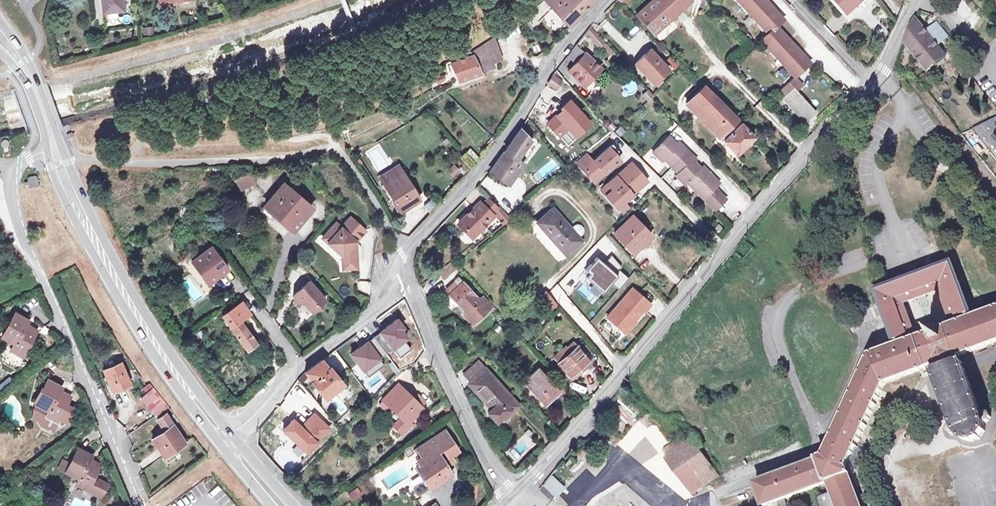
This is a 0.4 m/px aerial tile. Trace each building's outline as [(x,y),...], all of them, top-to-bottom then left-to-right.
[(103,14),(125,11),(124,0),(102,0),(103,14)] [(567,26),(593,0),(539,0),(522,15),(530,29),(537,23),(532,16),(542,7),(546,11),(550,7),(567,26)] [(635,15),(653,34),(691,0),(652,0),(635,15)] [(774,8),(766,0),(737,0),(766,31),(772,25),(764,17),(774,8)] [(844,13),(859,0),(833,0),(844,13)] [(784,19),(774,8),(764,17),(772,25),(775,28),(777,26),(784,19)] [(927,73),(945,57),(937,47),(926,34),(915,21),(906,41),(905,44),(927,73)] [(775,28),(772,25),(766,31),(769,33),(775,28)] [(936,25),(929,31),(940,44),(947,38),(936,25)] [(791,60),(800,51),(777,26),(775,28),(769,33),(761,40),(793,74),(799,68),(791,60)] [(588,27),(584,32),(590,38),(595,34),(588,27)] [(940,44),(929,31),(926,34),(937,47),(940,44)] [(603,40),(598,34),(592,40),(597,46),(603,40)] [(474,54),(479,68),(494,62),(503,59),(495,35),(480,45),(472,49),(474,54)] [(574,63),(585,53),(576,43),(566,56),(574,63)] [(811,62),(800,51),(791,60),(799,68),(801,71),(811,62)] [(648,52),(635,64),(653,83),(666,71),(648,52)] [(585,53),(574,63),(568,70),(583,85),(600,68),(585,53)] [(479,68),(474,54),(451,62),(458,81),(481,73),(479,68)] [(496,67),(494,62),(479,68),(481,73),(496,67)] [(795,76),(801,71),(799,68),(793,74),(795,76)] [(553,73),(547,83),(554,88),(560,79),(553,73)] [(778,92),(783,98),(794,88),(796,90),(802,84),(795,76),(778,92)] [(686,102),(700,116),(706,111),(716,122),(711,127),(719,135),(736,118),(704,85),(686,102)] [(846,85),(842,89),(848,95),(852,91),(846,85)] [(796,90),(794,88),(783,98),(805,122),(816,111),(796,90)] [(570,133),(578,141),(595,126),(572,102),(561,112),(563,114),(549,127),(562,141),(570,133)] [(973,129),(995,158),(995,141),(992,137),(995,133),(995,118),(973,129)] [(723,139),(735,152),(753,135),(739,120),(736,122),(738,124),(723,139)] [(530,140),(528,137),(523,131),(519,127),(513,138),(490,170),(507,183),(523,163),(517,158),(527,143),(530,140)] [(523,131),(528,137),(533,133),(531,131),(528,127),(523,131)] [(667,137),(653,151),(662,161),(664,159),(671,166),(686,151),(680,145),(676,149),(673,147),(676,145),(667,137)] [(593,161),(583,169),(594,182),(620,159),(615,153),(618,151),(612,144),(593,161)] [(693,157),(686,151),(671,166),(679,173),(676,175),(685,184),(688,182),(701,169),(693,161),(690,164),(688,162),(693,157)] [(475,162),(471,158),(468,154),(466,152),(462,155),(471,167),(475,162)] [(577,162),(583,169),(593,161),(587,154),(577,162)] [(230,164),(235,180),(248,172),(250,171),(249,167),(248,164),(230,164)] [(627,166),(601,189),(617,207),(626,199),(625,198),(647,179),(637,168),(632,172),(627,166)] [(380,178),(400,210),(418,199),(398,167),(380,178)] [(703,167),(701,169),(688,182),(705,199),(715,188),(720,184),(714,178),(712,180),(707,176),(709,174),(703,167)] [(248,172),(235,180),(241,189),(254,181),(248,172)] [(26,178),(27,182),(24,182),(24,186),(27,185),(28,188),(38,187),(36,176),(26,178)] [(312,209),(284,184),(266,205),(293,230),(312,209)] [(721,194),(715,188),(705,199),(710,205),(721,194)] [(726,199),(721,194),(710,205),(716,210),(726,199)] [(487,198),(481,205),(491,213),(497,206),(487,198)] [(492,215),(491,213),(481,205),(478,202),(459,223),(473,236),(492,215)] [(554,209),(538,222),(566,254),(582,240),(579,237),(571,228),(554,209)] [(632,215),(615,231),(634,252),(651,236),(632,215)] [(336,224),(323,238),(343,256),(343,263),(357,262),(356,249),(354,247),(353,244),(365,231),(351,218),(341,229),(336,224)] [(575,225),(571,228),(579,237),(582,234),(584,231),(583,228),(581,225),(578,224),(575,225)] [(752,249),(742,241),(735,250),(744,258),(752,249)] [(212,247),(193,260),(209,283),(228,270),(212,247)] [(598,257),(586,270),(590,273),(587,277),(604,292),(612,282),(620,289),(629,277),(620,269),(623,266),(612,255),(605,263),(598,257)] [(439,274),(442,276),(443,275),(445,277),(458,266),(454,262),(439,274)] [(888,317),(899,345),(896,346),(897,349),(870,359),(826,458),(757,484),(765,505),(767,505),(780,501),(786,499),(829,482),(832,492),(818,498),(821,505),(862,505),(848,469),(884,384),(934,365),(937,372),(960,363),(957,357),(995,343),(995,308),(974,316),(973,314),(971,315),(951,262),(919,275),(912,278),(879,292),(883,305),(872,310),(871,307),(849,316),(855,331),(888,317)] [(909,271),(912,278),(919,275),(916,268),(909,271)] [(460,284),(450,293),(466,311),(463,313),(471,321),(492,303),(484,294),(480,298),(460,275),(456,279),(460,284)] [(460,284),(456,279),(445,288),(450,293),(460,284)] [(356,282),(357,294),(370,293),(369,281),(356,282)] [(318,304),(322,305),(327,300),(311,282),(297,294),(296,302),(303,303),(304,302),(313,312),(318,308),(318,304)] [(634,288),(608,317),(625,332),(645,309),(646,311),(649,307),(652,304),(634,288)] [(545,291),(537,300),(550,313),(558,304),(545,291)] [(256,341),(245,326),(240,319),(250,312),(243,301),(223,315),(246,348),(256,341)] [(19,348),(30,354),(44,329),(33,323),(36,318),(23,310),(9,335),(22,343),(19,348)] [(240,319),(245,326),(255,319),(250,312),(240,319)] [(398,320),(381,332),(393,349),(400,358),(412,350),(405,341),(408,338),(402,330),(404,329),(398,320)] [(387,354),(393,349),(381,332),(375,337),(387,354)] [(375,337),(368,342),(380,359),(387,354),(375,337)] [(385,366),(380,359),(368,342),(365,344),(351,354),(369,377),(385,366)] [(576,346),(574,343),(565,350),(569,354),(559,363),(563,368),(557,374),(565,382),(571,377),(572,378),(591,361),(578,345),(576,346)] [(306,371),(300,380),(303,383),(311,377),(324,394),(340,382),(323,359),(306,371)] [(519,406),(479,361),(465,374),(471,382),(469,383),(492,409),(489,412),(497,422),(504,416),(505,418),(519,406)] [(124,362),(108,369),(117,391),(133,384),(124,362)] [(962,362),(960,363),(937,372),(935,372),(953,424),(950,425),(948,428),(949,432),(954,435),(958,434),(964,440),(972,442),(979,439),(984,431),(984,425),(989,421),(991,416),(989,412),(985,411),(981,413),(962,362)] [(537,393),(535,394),(544,405),(561,390),(539,367),(525,379),(537,393)] [(72,405),(76,396),(65,390),(67,386),(55,378),(41,402),(42,402),(55,409),(52,415),(62,421),(64,418),(71,422),(79,409),(72,405)] [(398,383),(382,400),(389,405),(390,404),(403,417),(394,426),(402,434),(411,424),(409,421),(422,407),(420,404),(414,398),(398,383)] [(170,407),(154,387),(142,397),(157,417),(170,407)] [(416,396),(414,398),(420,404),(423,402),(416,396)] [(389,405),(382,400),(379,403),(385,409),(389,405)] [(55,409),(42,402),(40,408),(39,415),(46,419),(47,423),(46,425),(57,431),(62,421),(52,415),(55,409)] [(142,423),(150,416),(146,412),(138,418),(142,423)] [(187,442),(168,413),(158,420),(164,429),(157,433),(159,436),(153,439),(164,458),(187,442)] [(294,418),(284,429),(307,451),(330,428),(316,413),(303,427),(294,418)] [(693,431),(665,450),(697,496),(725,477),(693,431)] [(421,457),(418,459),(418,462),(419,464),(418,465),(428,480),(432,486),(432,487),(452,474),(446,465),(451,461),(453,460),(450,456),(458,450),(447,436),(447,434),(446,432),(442,432),(441,433),(440,435),(439,435),(417,450),(421,457)] [(95,457),(97,453),(84,445),(78,457),(72,453),(65,465),(72,469),(71,469),(84,477),(81,482),(92,488),(102,493),(108,483),(103,480),(98,478),(106,463),(95,457)] [(572,458),(566,466),(570,469),(576,462),(572,458)] [(549,477),(539,489),(553,502),(563,489),(549,477)] [(104,478),(103,480),(108,483),(102,493),(106,496),(113,483),(104,478)] [(424,483),(428,489),(432,486),(428,480),(424,483)] [(460,498),(477,499),(478,483),(461,482),(460,498)] [(428,489),(424,483),(414,489),(419,495),(428,489)] [(357,489),(348,493),(351,501),(360,497),(357,489)]
